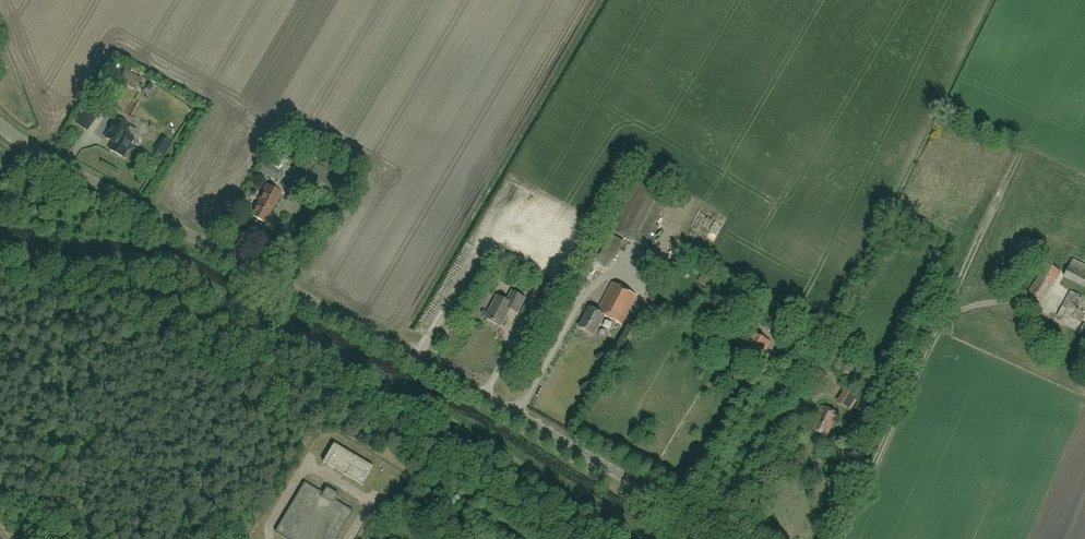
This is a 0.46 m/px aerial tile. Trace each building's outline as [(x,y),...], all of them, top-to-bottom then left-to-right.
[(142,85),(131,78),(121,92),(131,100),(142,85)] [(123,157),(133,138),(137,131),(115,119),(106,137),(114,142),(110,150),(123,157)] [(263,174),(274,180),(280,171),(268,165),(263,174)] [(293,191),(297,184),(302,186),(306,181),(301,178),(301,177),(292,172),(284,186),(293,191)] [(643,247),(667,200),(634,183),(610,230),(643,247)] [(273,207),(280,193),(265,185),(257,199),(259,200),(250,216),(263,222),(271,207),(273,207)] [(599,260),(612,268),(627,242),(614,235),(599,260)] [(703,287),(712,275),(704,270),(696,282),(703,287)] [(620,324),(635,296),(611,283),(596,311),(588,307),(578,327),(592,334),(603,315),(620,324)] [(536,285),(530,296),(540,302),(546,290),(536,285)] [(524,298),(511,291),(506,301),(496,296),(484,318),(499,326),(509,309),(516,313),(524,298)] [(718,297),(710,292),(701,310),(709,314),(718,297)] [(758,362),(769,341),(750,332),(740,351),(742,352),(742,354),(758,362)] [(850,410),(855,402),(859,395),(846,388),(842,395),(838,403),(850,410)] [(871,418),(875,410),(858,400),(853,408),(871,418)] [(794,413),(799,416),(804,407),(798,404),(794,413)] [(825,437),(837,414),(820,405),(816,412),(818,413),(810,429),(825,437)] [(332,443),(322,462),(362,485),(372,467),(332,443)] [(842,448),(837,455),(852,465),(856,457),(842,448)] [(352,512),(334,501),(337,495),(325,487),(321,493),(303,482),(274,531),(287,538),(335,538),(352,512)]
